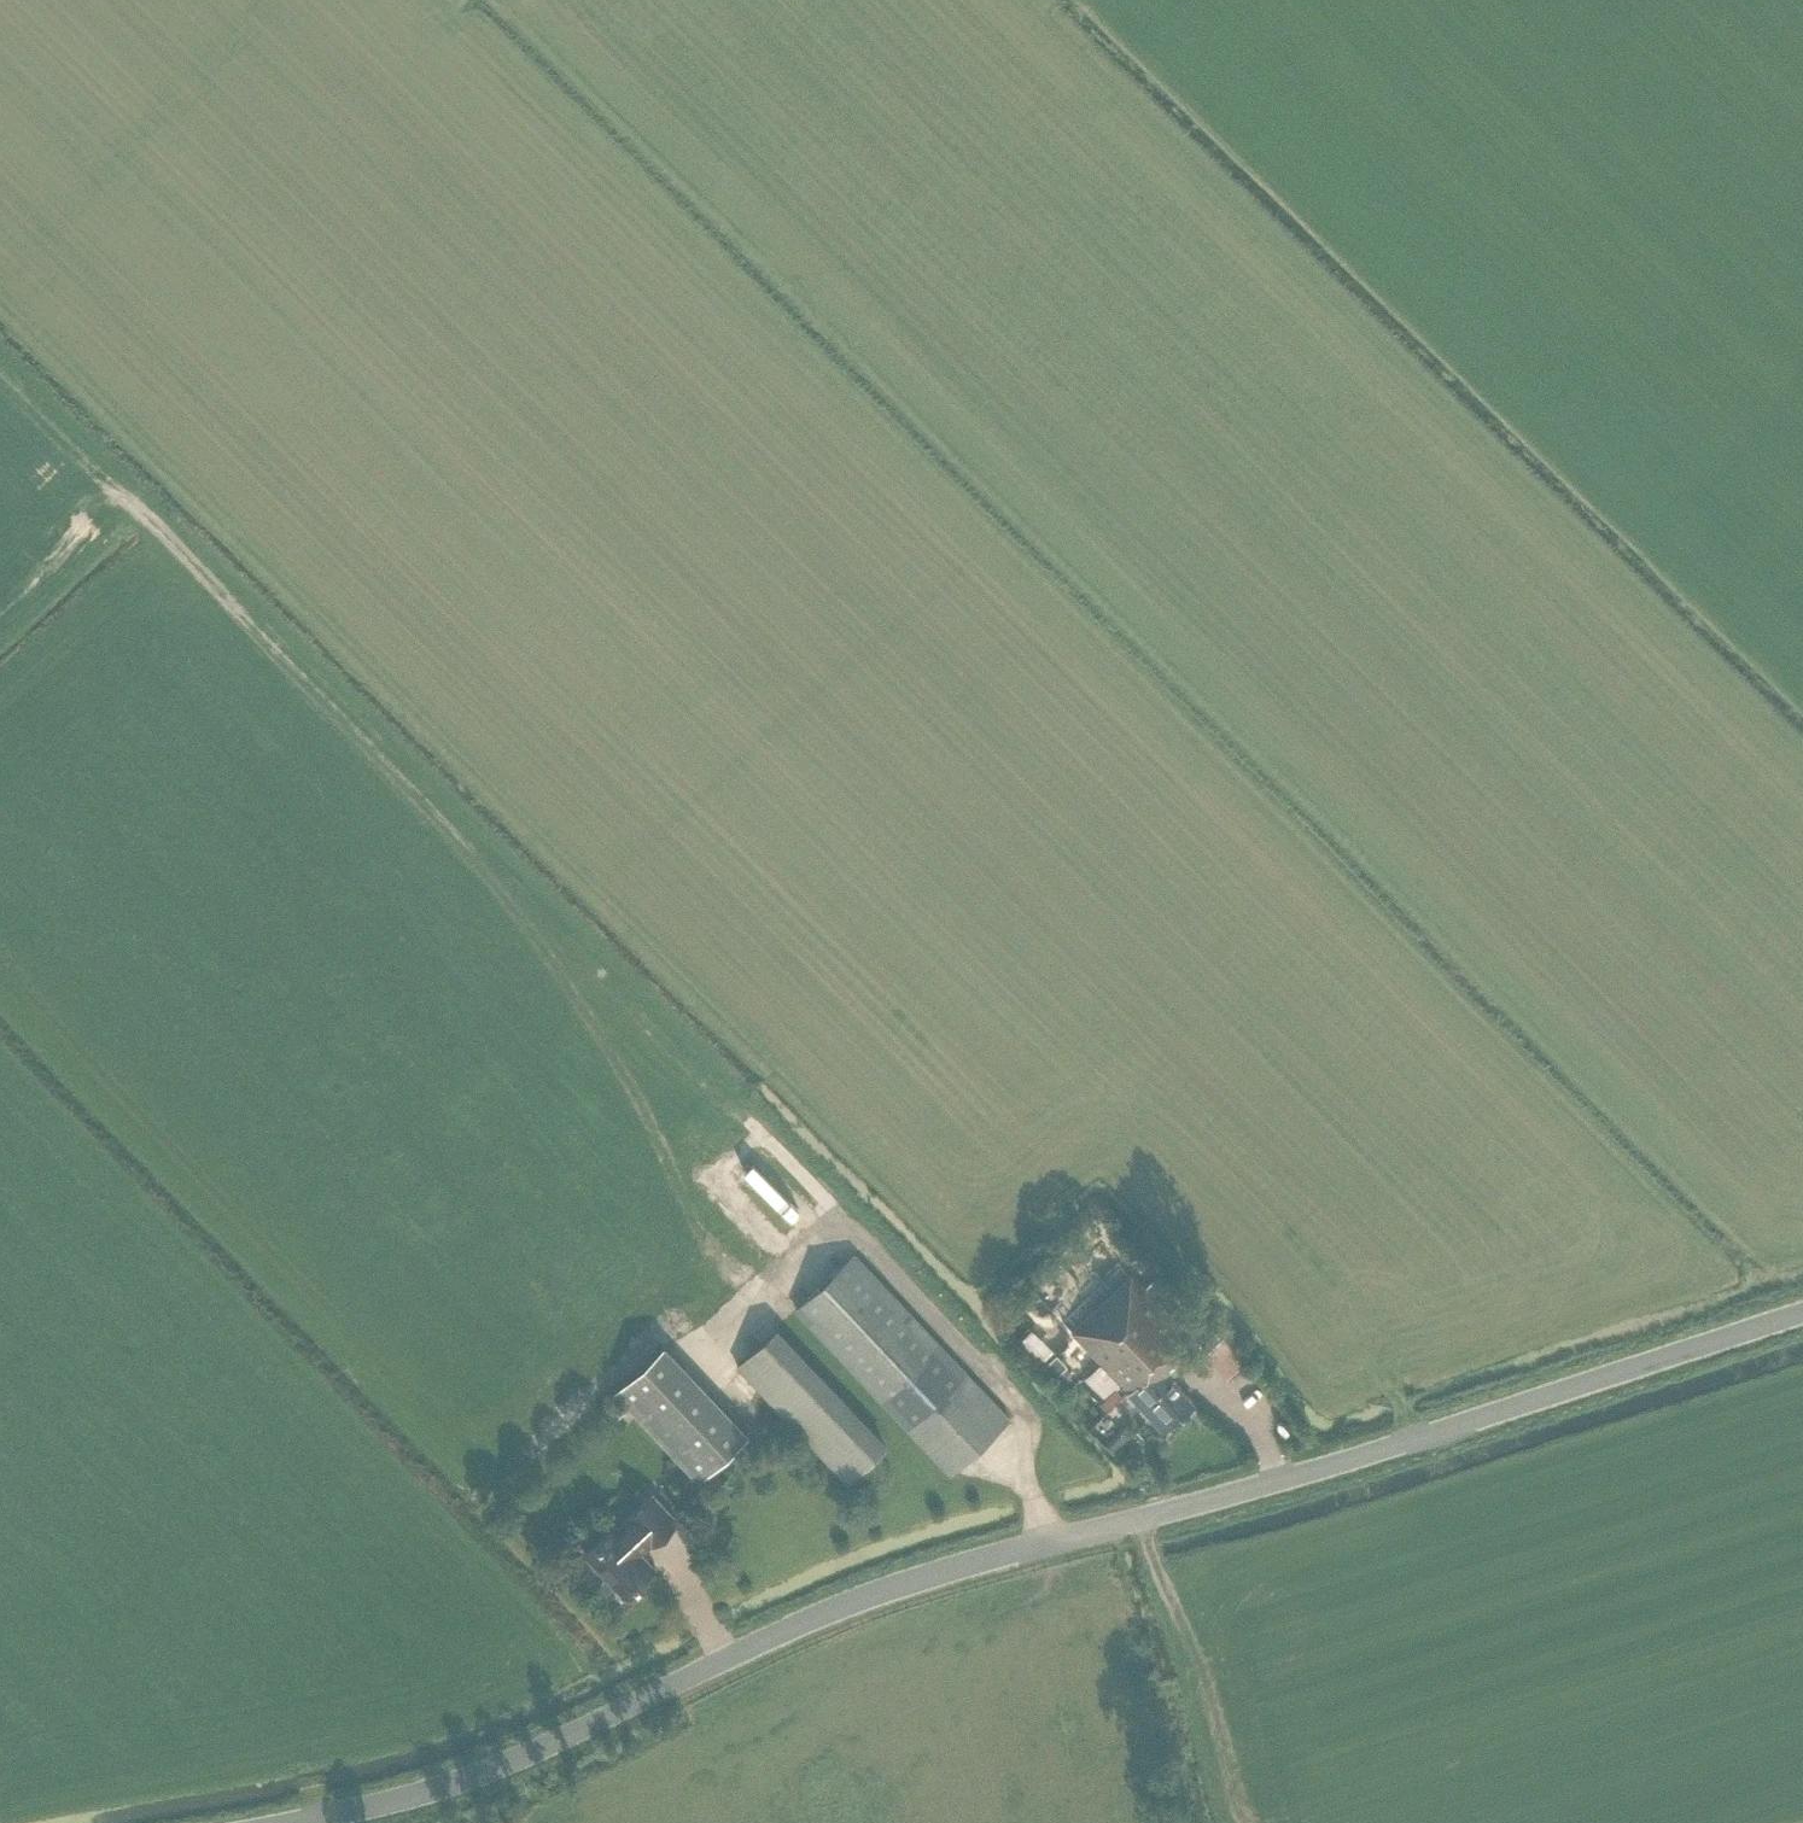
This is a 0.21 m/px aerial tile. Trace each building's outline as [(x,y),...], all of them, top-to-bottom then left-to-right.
[(794,1310),(949,1474),(1008,1418),(852,1255),(794,1310)] [(1130,1274),(1070,1331),(1128,1392),(1127,1393),(1163,1430),(1193,1402),(1169,1376),(1185,1361),(1183,1358),(1199,1343),(1130,1274)] [(1023,1334),(1046,1353),(1063,1332),(1040,1313),(1023,1334)] [(774,1330),(736,1366),(746,1376),(756,1387),(756,1388),(847,1483),(885,1447),(774,1330)] [(1227,1378),(1245,1361),(1223,1337),(1204,1354),(1227,1378)] [(612,1395),(698,1481),(747,1435),(661,1348),(612,1395)] [(1057,1354),(1045,1365),(1056,1377),(1068,1366),(1057,1354)] [(746,1376),(736,1386),(746,1397),(756,1388),(756,1387),(746,1376)] [(1088,1410),(1093,1415),(1097,1411),(1092,1406),(1088,1410)] [(1122,1430),(1107,1445),(1114,1452),(1129,1437),(1122,1430)] [(651,1495),(627,1518),(628,1518),(617,1529),(614,1525),(583,1554),(623,1596),(654,1568),(638,1551),(649,1541),(652,1545),(677,1521),(651,1495)]
